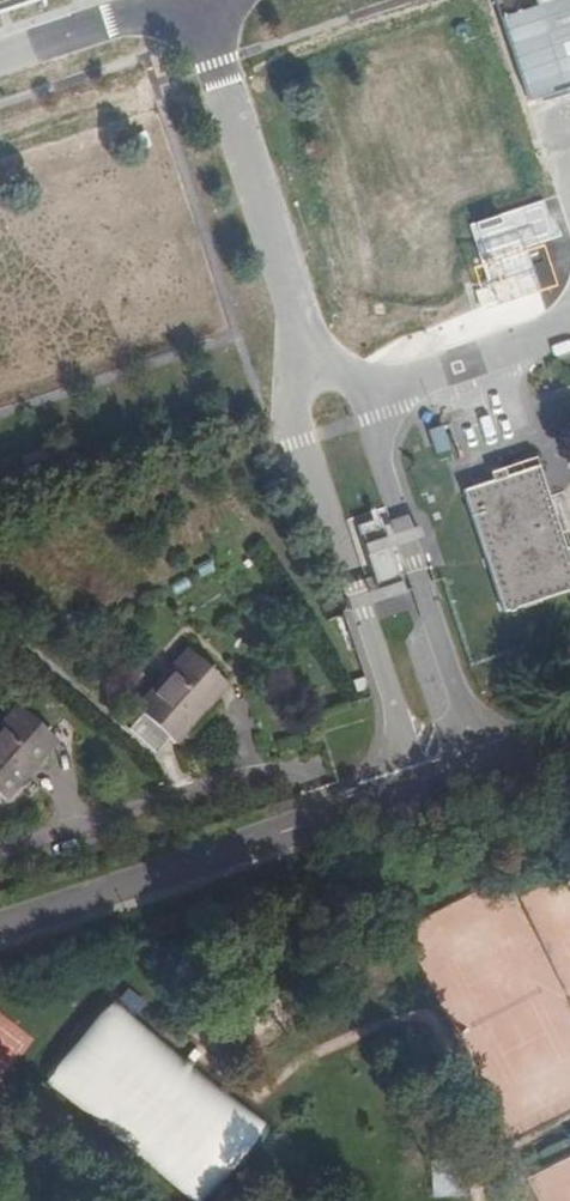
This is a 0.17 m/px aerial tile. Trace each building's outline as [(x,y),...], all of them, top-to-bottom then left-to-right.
[(443,426),(429,430),(435,454),(451,450),(443,426)] [(529,460),(483,476),(485,482),(458,492),(501,618),(562,597),(566,608),(569,606),(569,558),(563,538),(557,540),(529,460)] [(373,522),(350,529),(373,593),(395,586),(383,552),(379,540),(373,522)] [(411,529),(379,540),(383,552),(415,540),(411,529)] [(373,593),(341,605),(344,615),(399,596),(395,586),(373,593)] [(136,713),(176,749),(229,690),(189,654),(136,713)] [(0,724),(0,793),(8,800),(71,733),(29,693),(0,724)] [(43,1082),(200,1200),(205,1200),(266,1121),(106,999),(43,1082)] [(33,1039),(0,1013),(0,1080),(33,1039)]
